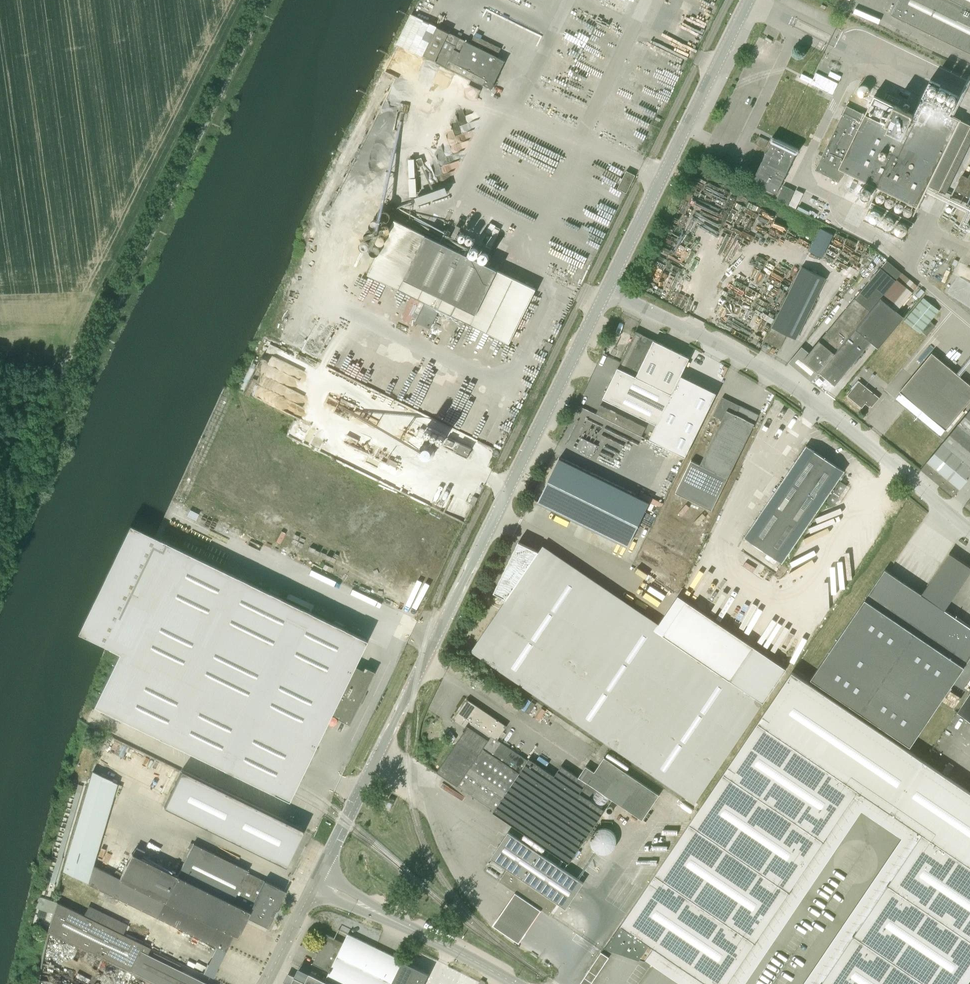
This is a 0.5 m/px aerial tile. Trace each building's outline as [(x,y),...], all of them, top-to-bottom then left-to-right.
[(891,14),(969,53),(969,0),(898,0),(891,14)] [(505,61),(497,57),(501,48),(474,35),(470,43),(437,27),(423,55),(434,61),(483,84),(491,88),(505,61)] [(812,82),(834,91),(839,80),(816,71),(812,82)] [(784,131),(780,140),(773,136),(771,137),(770,140),(770,142),(772,142),(752,182),(753,182),(777,193),(796,154),(797,155),(800,149),(799,149),(822,101),(805,93),(808,86),(809,83),(797,78),(795,82),(789,79),(767,123),(784,131)] [(939,191),(969,127),(969,125),(920,100),(913,114),(874,95),(865,114),(846,106),(815,170),(839,182),(844,171),(878,188),(876,191),(900,203),(910,208),(915,210),(927,185),(939,191)] [(627,193),(635,175),(626,170),(618,188),(627,193)] [(969,198),(969,196),(969,175),(969,174),(968,178),(962,175),(954,190),(969,198)] [(416,191),(419,201),(448,192),(445,182),(416,191)] [(788,187),(784,185),(777,198),(789,204),(795,190),(788,187)] [(870,220),(871,221),(872,222),(873,222),(874,222),(875,222),(876,222),(878,222),(879,221),(880,220),(881,219),(881,217),(881,216),(881,215),(881,214),(880,213),(879,212),(879,211),(877,210),(876,210),(875,210),(874,210),(873,210),(872,211),(871,211),(870,212),(869,213),(869,214),(869,216),(869,217),(869,218),(869,219),(870,220)] [(882,225),(883,226),(883,227),(884,227),(885,228),(886,229),(887,229),(888,229),(890,229),(891,228),(892,228),(893,227),(893,226),(894,225),(894,224),(894,222),(894,221),(894,220),(893,219),(892,218),(892,217),(890,217),(889,216),(888,216),(887,216),(886,217),(885,217),(884,218),(883,219),(882,220),(882,221),(882,222),(882,223),(882,225)] [(366,273),(451,314),(509,343),(515,331),(512,330),(533,288),(497,270),(498,269),(478,259),(425,233),(424,235),(395,220),(374,263),(371,261),(366,273)] [(895,229),(895,231),(895,232),(896,233),(897,234),(898,234),(899,235),(900,235),(901,235),(903,235),(904,235),(905,234),(906,233),(906,232),(907,231),(907,230),(907,229),(907,228),(907,226),(906,225),(906,224),(905,224),(904,223),(903,223),(901,223),(900,223),(899,223),(898,223),(897,224),(896,225),(895,226),(895,227),(895,228),(895,229)] [(820,227),(809,250),(824,256),(835,235),(833,233),(820,227)] [(803,360),(819,372),(901,272),(886,260),(803,360)] [(796,339),(826,278),(802,267),(765,341),(780,349),(787,335),(796,339)] [(901,272),(819,372),(835,385),(871,342),(878,348),(904,317),(897,311),(918,286),(901,272)] [(904,320),(920,333),(940,311),(923,297),(904,320)] [(922,331),(927,335),(935,325),(931,321),(922,331)] [(618,367),(636,376),(654,340),(636,331),(618,367)] [(654,340),(636,376),(618,367),(603,398),(657,424),(681,375),(689,358),(654,340)] [(544,348),(549,351),(553,344),(547,341),(544,348)] [(929,416),(961,377),(959,376),(956,373),(932,353),(912,376),(899,391),(912,401),(929,416)] [(716,393),(681,375),(657,424),(693,442),(716,393)] [(879,398),(859,381),(846,396),(862,408),(865,404),(869,407),(870,406),(872,407),(879,398)] [(722,397),(713,416),(722,420),(699,465),(692,461),(677,492),(712,510),(727,478),(754,424),(759,415),(722,397)] [(600,405),(596,414),(641,436),(646,427),(600,405)] [(920,470),(953,497),(969,476),(969,410),(920,470)] [(641,436),(596,414),(595,413),(577,450),(647,485),(665,448),(641,436)] [(428,435),(425,440),(419,452),(431,458),(437,446),(440,441),(443,442),(447,435),(428,426),(424,433),(428,435)] [(447,437),(443,446),(467,458),(468,457),(467,457),(471,449),(472,449),(447,437)] [(806,445),(743,537),(782,563),(844,471),(806,445)] [(574,499),(579,488),(564,480),(559,491),(574,499)] [(470,503),(474,505),(478,498),(473,496),(470,503)] [(77,632),(107,647),(160,539),(128,525),(77,632)] [(349,724),(363,695),(374,672),(364,667),(362,670),(353,665),(365,639),(168,543),(160,539),(107,647),(118,652),(93,705),(288,799),(291,791),(296,781),(330,711),(340,716),(338,719),(349,724)] [(671,640),(598,591),(539,551),(519,541),(494,592),(503,596),(500,600),(501,601),(504,597),(506,599),(471,650),(531,691),(671,786),(695,802),(763,703),(671,640)] [(910,746),(969,657),(969,627),(921,594),(888,571),(885,569),(809,678),(910,746)] [(605,947),(645,961),(654,947),(709,983),(726,983),(858,790),(891,812),(925,762),(791,672),(605,947)] [(969,721),(969,693),(957,712),(969,721)] [(466,718),(497,740),(507,726),(466,699),(453,719),(461,725),(466,718)] [(494,811),(528,760),(497,740),(466,718),(461,725),(465,727),(463,730),(464,731),(437,772),(457,786),(494,811)] [(586,766),(578,777),(610,798),(642,820),(659,795),(604,757),(594,772),(586,766)] [(528,760),(494,811),(493,812),(569,864),(605,810),(602,808),(610,798),(578,777),(561,765),(554,776),(529,759),(528,760)] [(891,812),(922,834),(898,869),(820,983),(966,983),(969,978),(969,792),(925,762),(891,812)] [(303,829),(181,770),(163,806),(285,866),(303,829)] [(224,951),(225,951),(233,935),(237,937),(247,917),(267,927),(285,891),(246,872),(247,870),(193,843),(177,876),(162,868),(131,853),(119,878),(92,865),(117,783),(92,771),(62,870),(87,882),(87,883),(220,949),(219,950),(224,952),(224,951)] [(617,842),(617,839),(617,836),(616,834),(615,832),(614,830),(612,828),(610,827),(607,826),(605,826),(602,826),(600,827),(597,828),(595,830),(594,832),(593,834),(592,836),(592,839),(592,841),(593,844),(594,846),(595,848),(597,850),(600,851),(602,852),(605,852),(607,852),(609,851),(612,850),(614,848),(615,846),(616,844),(617,842)] [(499,881),(515,893),(549,916),(557,903),(566,909),(583,883),(508,832),(490,858),(507,869),(499,881)] [(39,895),(36,906),(52,910),(55,899),(39,895)] [(48,935),(131,974),(141,954),(142,951),(144,947),(58,905),(48,935)] [(402,960),(348,934),(343,943),(327,935),(313,963),(329,971),(325,980),(334,983),(391,983),(402,960)] [(203,976),(213,980),(225,954),(216,950),(203,976)] [(609,957),(601,952),(579,983),(591,983),(609,957)] [(131,974),(151,983),(200,983),(177,973),(151,959),(141,954),(131,974)] [(151,959),(177,973),(180,967),(153,954),(151,959)] [(429,973),(402,960),(391,983),(424,983),(429,973)] [(325,980),(299,967),(293,979),(299,982),(298,983),(334,983),(325,980)]
